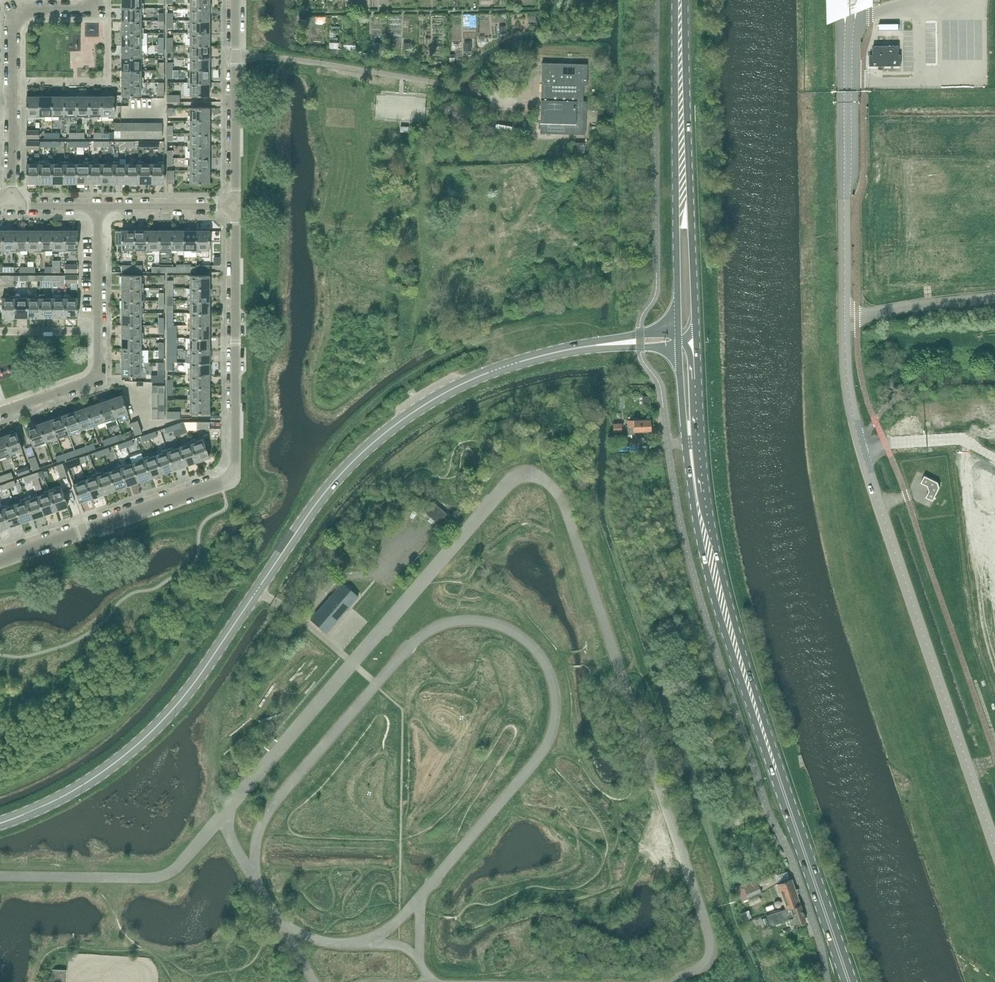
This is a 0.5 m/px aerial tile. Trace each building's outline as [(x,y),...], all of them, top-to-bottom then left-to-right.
[(141,0),(122,0),(122,8),(141,8),(141,0)] [(209,8),(209,0),(190,0),(190,8),(209,8)] [(828,23),(874,5),(874,0),(828,0),(828,23)] [(158,11),(158,3),(149,3),(149,11),(158,11)] [(141,20),(141,8),(122,8),(122,20),(141,20)] [(190,20),(209,20),(209,8),(190,8),(190,20)] [(141,33),(141,20),(122,20),(122,33),(141,33)] [(190,32),(209,32),(209,20),(190,20),(190,32)] [(190,45),(209,45),(209,32),(190,32),(190,45)] [(141,45),(141,33),(122,33),(122,45),(141,45)] [(388,46),(387,38),(376,38),(376,46),(388,46)] [(394,44),(394,55),(403,55),(404,44),(394,44)] [(141,58),(141,45),(122,45),(122,58),(141,58)] [(190,57),(209,57),(209,45),(190,45),(190,57)] [(873,46),(873,51),(873,55),(870,55),(870,66),(879,66),(879,69),(883,69),(883,66),(901,66),(901,54),(899,54),(899,45),(876,46),(873,46)] [(175,60),(187,61),(188,52),(176,51),(175,60)] [(190,70),(209,70),(209,57),(190,57),(190,70)] [(141,70),(141,58),(122,58),(122,70),(141,70)] [(587,85),(588,64),(542,62),(540,133),(586,134),(587,101),(585,101),(585,100),(583,99),(584,85),(587,85)] [(141,83),(141,70),(122,70),(122,82),(141,83)] [(190,82),(209,82),(209,70),(190,70),(190,82)] [(144,83),(141,83),(122,82),(122,95),(141,95),(141,89),(144,89),(144,83)] [(209,95),(209,82),(190,82),(190,95),(209,95)] [(27,116),(39,116),(39,96),(27,96),(27,116)] [(39,116),(52,116),(52,96),(39,96),(39,116)] [(52,116),(64,116),(64,96),(52,96),(52,116)] [(64,116),(77,115),(77,96),(64,96),(64,116)] [(77,115),(90,116),(89,96),(77,96),(77,115)] [(90,116),(102,116),(102,96),(89,96),(90,116)] [(114,116),(114,113),(114,96),(102,96),(102,116),(114,116)] [(209,121),(209,108),(190,108),(190,121),(209,121)] [(209,133),(209,121),(190,121),(190,133),(209,133)] [(39,138),(39,130),(27,130),(27,138),(39,138)] [(209,146),(209,133),(190,133),(190,146),(209,146)] [(27,149),(39,149),(39,141),(27,141),(27,149)] [(209,158),(209,146),(190,146),(190,158),(209,158)] [(209,171),(209,158),(190,158),(190,171),(209,171)] [(27,183),(40,183),(40,164),(27,164),(27,183)] [(40,183),(52,183),(52,164),(40,164),(40,183)] [(52,183),(64,183),(64,164),(52,164),(52,183)] [(64,183),(77,183),(77,164),(64,164),(64,183)] [(77,183),(89,183),(89,164),(77,164),(77,183)] [(89,183),(101,183),(101,164),(89,164),(89,183)] [(101,183),(114,183),(114,164),(101,164),(101,183)] [(114,183),(126,183),(126,164),(114,164),(114,183)] [(126,183),(139,183),(139,164),(126,164),(126,183)] [(139,183),(151,183),(151,164),(139,164),(139,183)] [(164,183),(164,164),(151,164),(151,183),(164,183)] [(190,183),(209,183),(209,171),(190,171),(190,183)] [(196,249),(196,230),(192,230),(190,228),(186,228),(184,230),(184,249),(196,249)] [(3,249),(15,249),(15,230),(3,230),(3,249)] [(15,249),(28,249),(28,230),(15,230),(15,249)] [(28,249),(40,249),(40,230),(28,230),(28,249)] [(40,249),(52,249),(53,230),(40,230),(40,249)] [(52,249),(65,249),(65,230),(53,230),(52,249)] [(65,249),(78,249),(78,230),(65,230),(65,249)] [(135,249),(135,230),(122,230),(122,249),(135,249)] [(147,249),(147,230),(135,230),(135,249),(147,249)] [(159,249),(159,230),(147,230),(147,249),(159,249)] [(172,249),(172,230),(159,230),(159,249),(172,249)] [(184,249),(184,230),(172,230),(172,249),(184,249)] [(210,249),(210,230),(196,230),(196,249),(210,249)] [(122,288),(141,288),(141,275),(122,275),(122,288)] [(190,288),(209,288),(209,275),(190,275),(190,288)] [(122,301),(141,301),(141,288),(122,288),(122,301)] [(209,300),(209,288),(190,288),(190,300),(209,300)] [(15,298),(2,298),(2,317),(15,317),(15,298)] [(28,317),(28,298),(15,298),(15,317),(28,317)] [(40,317),(40,298),(28,298),(28,317),(40,317)] [(52,317),(52,298),(40,298),(40,317),(52,317)] [(65,317),(65,298),(52,298),(52,317),(65,317)] [(78,298),(65,298),(65,317),(71,317),(71,318),(77,318),(77,317),(78,317),(78,298)] [(190,313),(209,312),(209,300),(190,300),(190,313)] [(122,313),(141,313),(141,301),(122,301),(122,313)] [(209,325),(209,313),(209,312),(190,313),(190,325),(209,325)] [(122,325),(141,325),(141,313),(122,313),(122,325)] [(141,337),(141,325),(122,325),(122,338),(141,337)] [(190,337),(209,337),(209,325),(190,325),(190,337)] [(141,350),(141,338),(141,337),(122,338),(122,350),(141,350)] [(209,350),(209,337),(190,337),(190,350),(209,350)] [(122,362),(141,362),(141,350),(122,350),(122,362)] [(190,363),(209,362),(209,350),(190,350),(190,363)] [(141,375),(141,363),(141,362),(122,362),(122,375),(141,375)] [(209,375),(209,362),(190,363),(190,375),(209,375)] [(190,388),(209,387),(209,375),(190,375),(190,388)] [(190,400),(209,400),(209,387),(190,388),(190,400)] [(116,417),(128,413),(122,395),(110,399),(116,417)] [(116,417),(110,399),(105,400),(103,399),(99,400),(98,403),(104,421),(116,417)] [(190,412),(209,413),(209,400),(190,400),(190,412)] [(92,425),(104,421),(98,403),(86,407),(92,425)] [(81,429),(92,425),(86,407),(74,411),(81,429)] [(614,417),(624,416),(623,407),(614,407),(614,417)] [(69,433),(81,429),(74,411),(63,415),(69,433)] [(57,437),(69,433),(63,415),(51,419),(57,437)] [(46,441),(57,437),(51,419),(39,423),(46,441)] [(634,431),(651,430),(651,419),(628,420),(628,427),(634,426),(634,431)] [(135,435),(142,433),(138,420),(131,423),(135,435)] [(34,445),(46,441),(39,423),(27,427),(34,445)] [(614,431),(622,431),(621,423),(613,423),(614,431)] [(10,454),(22,449),(16,431),(4,436),(10,454)] [(10,454),(4,436),(0,437),(0,457),(10,454)] [(197,461),(209,457),(203,439),(191,443),(197,461)] [(186,465),(197,461),(191,443),(179,447),(186,465)] [(29,458),(35,456),(32,446),(25,449),(29,458)] [(174,469),(186,465),(179,447),(168,451),(174,469)] [(174,469),(168,451),(156,455),(162,473),(162,474),(174,469)] [(162,474),(162,473),(156,455),(144,459),(150,478),(162,474)] [(33,470),(40,468),(35,456),(29,458),(33,470)] [(139,482),(150,478),(144,459),(133,463),(139,481),(139,482)] [(61,478),(67,475),(63,463),(57,466),(61,478)] [(139,482),(139,481),(133,463),(121,467),(127,486),(139,482)] [(116,490),(127,486),(121,467),(109,472),(116,490)] [(104,494),(116,490),(109,472),(97,476),(104,494)] [(92,498),(104,494),(97,476),(86,480),(92,498)] [(940,487),(938,482),(925,476),(921,483),(928,486),(929,491),(926,497),(933,500),(940,487)] [(80,502),(92,498),(86,480),(73,484),(80,502)] [(56,510),(68,506),(62,488),(50,492),(56,510)] [(45,514),(56,510),(50,492),(38,496),(45,514)] [(33,518),(45,514),(38,496),(27,500),(33,518)] [(21,522),(33,518),(27,500),(15,504),(21,522)] [(441,526),(450,516),(433,501),(424,511),(441,526)] [(10,526),(21,522),(15,504),(3,508),(10,526)] [(10,526),(3,508),(0,509),(0,530),(10,526)] [(327,633),(358,596),(342,582),(311,619),(327,633)] [(283,640),(291,630),(288,627),(280,637),(283,640)] [(268,749),(276,740),(272,737),(264,746),(268,749)] [(760,887),(757,880),(756,878),(750,880),(751,882),(737,888),(742,901),(749,898),(746,893),(760,887)] [(800,903),(793,884),(791,878),(791,879),(778,883),(777,883),(786,908),(800,903)] [(791,925),(805,920),(800,904),(766,915),(770,926),(789,919),(791,925)] [(65,970),(52,969),(52,981),(65,981),(65,970)]
